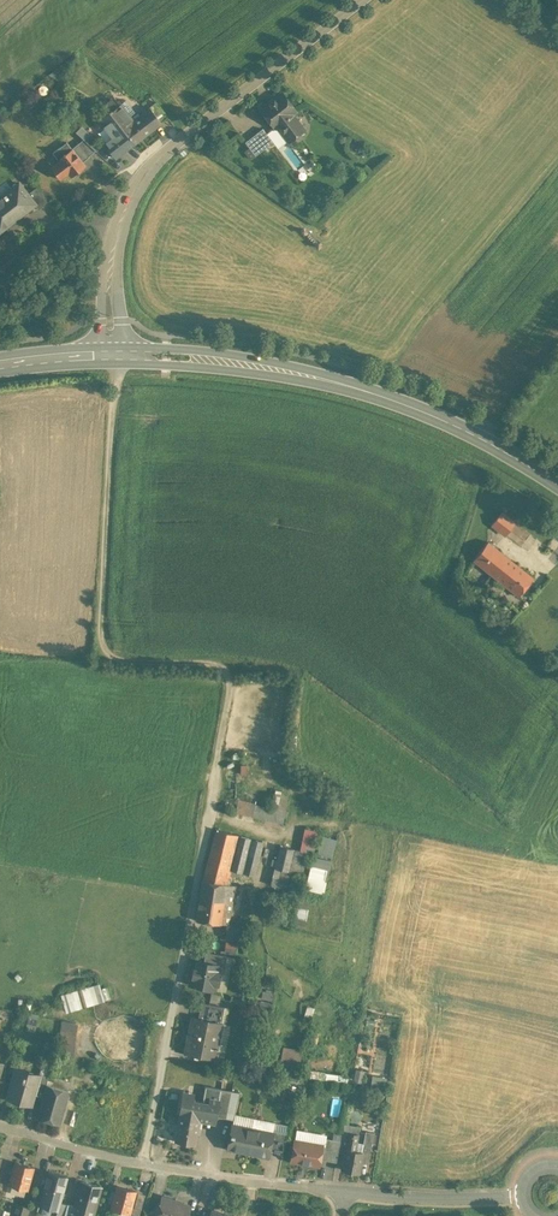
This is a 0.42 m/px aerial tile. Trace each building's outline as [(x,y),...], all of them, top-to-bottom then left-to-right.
[(282,93),(261,109),(275,126),(278,124),(290,140),(303,130),(291,114),(295,111),(282,93)] [(167,116),(157,102),(150,108),(161,121),(167,116)] [(150,108),(133,121),(120,104),(110,112),(134,143),(161,121),(150,108)] [(134,143),(110,112),(100,119),(113,137),(105,143),(116,157),(134,143)] [(263,128),(245,142),(255,155),(273,142),(263,128)] [(69,138),(75,144),(81,137),(75,132),(69,138)] [(102,145),(91,134),(84,139),(96,150),(96,151),(102,145)] [(84,139),(79,143),(72,148),(82,161),(88,156),(96,150),(84,139)] [(72,148),(67,142),(53,152),(59,161),(51,167),(60,179),(68,172),(71,176),(85,165),(82,161),(72,148)] [(0,197),(0,231),(34,204),(35,204),(27,194),(19,183),(0,197)] [(48,201),(37,186),(27,194),(35,204),(34,204),(38,209),(48,201)] [(515,522),(502,512),(491,525),(504,535),(515,522)] [(518,565),(488,541),(473,560),(503,584),(518,565)] [(533,577),(518,565),(503,584),(518,596),(533,577)] [(254,804),(239,800),(236,812),(252,816),(254,804)] [(285,811),(254,804),(252,816),(282,823),(285,811)] [(300,850),(293,849),(288,871),(275,868),(271,883),(294,889),(298,873),(308,876),(311,865),(312,861),(328,865),(330,855),(318,852),(323,832),(305,828),(300,850)] [(216,829),(203,880),(224,884),(226,881),(228,874),(229,874),(230,870),(242,872),(251,838),(216,829)] [(224,884),(203,880),(196,922),(218,926),(225,884),(224,884)] [(294,893),(283,890),(281,898),(297,902),(299,895),(294,894),(294,893)] [(296,906),(294,915),(305,917),(307,908),(296,906)] [(225,925),(225,938),(235,938),(235,925),(225,925)] [(227,955),(206,951),(203,962),(218,965),(218,967),(224,968),(227,955)] [(203,962),(198,961),(197,968),(193,968),(190,984),(203,986),(202,989),(212,991),(213,988),(214,988),(215,983),(218,983),(220,974),(217,973),(218,967),(218,965),(203,962)] [(63,996),(67,1011),(103,1001),(98,986),(63,996)] [(225,1006),(201,1001),(198,1018),(221,1022),(225,1006)] [(198,1018),(193,1017),(186,1052),(214,1058),(221,1022),(198,1018)] [(80,1023),(64,1020),(57,1055),(73,1058),(80,1023)] [(284,1044),(281,1058),(298,1062),(301,1049),(284,1044)] [(53,1048),(46,1046),(44,1054),(51,1056),(53,1048)] [(25,1071),(24,1074),(23,1074),(22,1077),(14,1074),(7,1097),(27,1103),(29,1095),(33,1096),(34,1093),(38,1077),(39,1075),(25,1071)] [(47,1079),(38,1077),(34,1093),(42,1095),(46,1083),(47,1079)] [(70,1082),(55,1077),(52,1085),(68,1090),(70,1082)] [(46,1083),(42,1095),(42,1097),(65,1104),(69,1090),(68,1090),(52,1085),(46,1083)] [(221,1089),(206,1086),(203,1101),(209,1102),(210,1097),(219,1098),(221,1089)] [(231,1090),(221,1089),(219,1098),(216,1116),(226,1118),(231,1090)] [(240,1092),(231,1090),(226,1118),(234,1119),(240,1092)] [(180,1115),(200,1119),(215,1122),(216,1116),(219,1098),(210,1097),(209,1102),(203,1101),(193,1099),(194,1094),(183,1092),(179,1115),(180,1115)] [(65,1104),(42,1097),(36,1117),(59,1124),(65,1104)] [(200,1119),(180,1115),(176,1141),(194,1144),(197,1127),(198,1128),(200,1119)] [(252,1128),(232,1124),(227,1148),(247,1152),(252,1128)] [(359,1126),(345,1124),(343,1132),(349,1133),(357,1134),(359,1126)] [(272,1132),(252,1128),(247,1152),(268,1156),(269,1151),(273,1132),(272,1132)] [(287,1133),(272,1130),(272,1132),(273,1132),(269,1151),(282,1154),(287,1133)] [(374,1132),(365,1131),(362,1147),(371,1149),(374,1132)] [(362,1153),(354,1151),(357,1134),(349,1133),(342,1169),(359,1172),(362,1153)] [(340,1140),(326,1137),(325,1145),(322,1145),(320,1158),(336,1161),(340,1140)] [(322,1145),(295,1140),(291,1160),(318,1165),(320,1158),(322,1145)] [(34,1167),(15,1161),(8,1184),(28,1190),(34,1167)] [(68,1176),(48,1171),(39,1205),(57,1210),(58,1210),(61,1202),(68,1176)] [(82,1180),(75,1206),(72,1214),(73,1215),(78,1215),(93,1215),(101,1186),(82,1180)] [(136,1190),(117,1185),(111,1208),(130,1214),(130,1213),(136,1190)] [(137,1193),(133,1210),(140,1213),(145,1195),(137,1193)] [(163,1197),(157,1215),(186,1215),(189,1206),(163,1197)] [(61,1202),(58,1210),(57,1210),(56,1215),(64,1215),(68,1204),(61,1202)] [(68,1204),(64,1215),(73,1215),(72,1214),(75,1206),(68,1204)] [(16,1205),(13,1215),(27,1215),(30,1209),(16,1205)]
